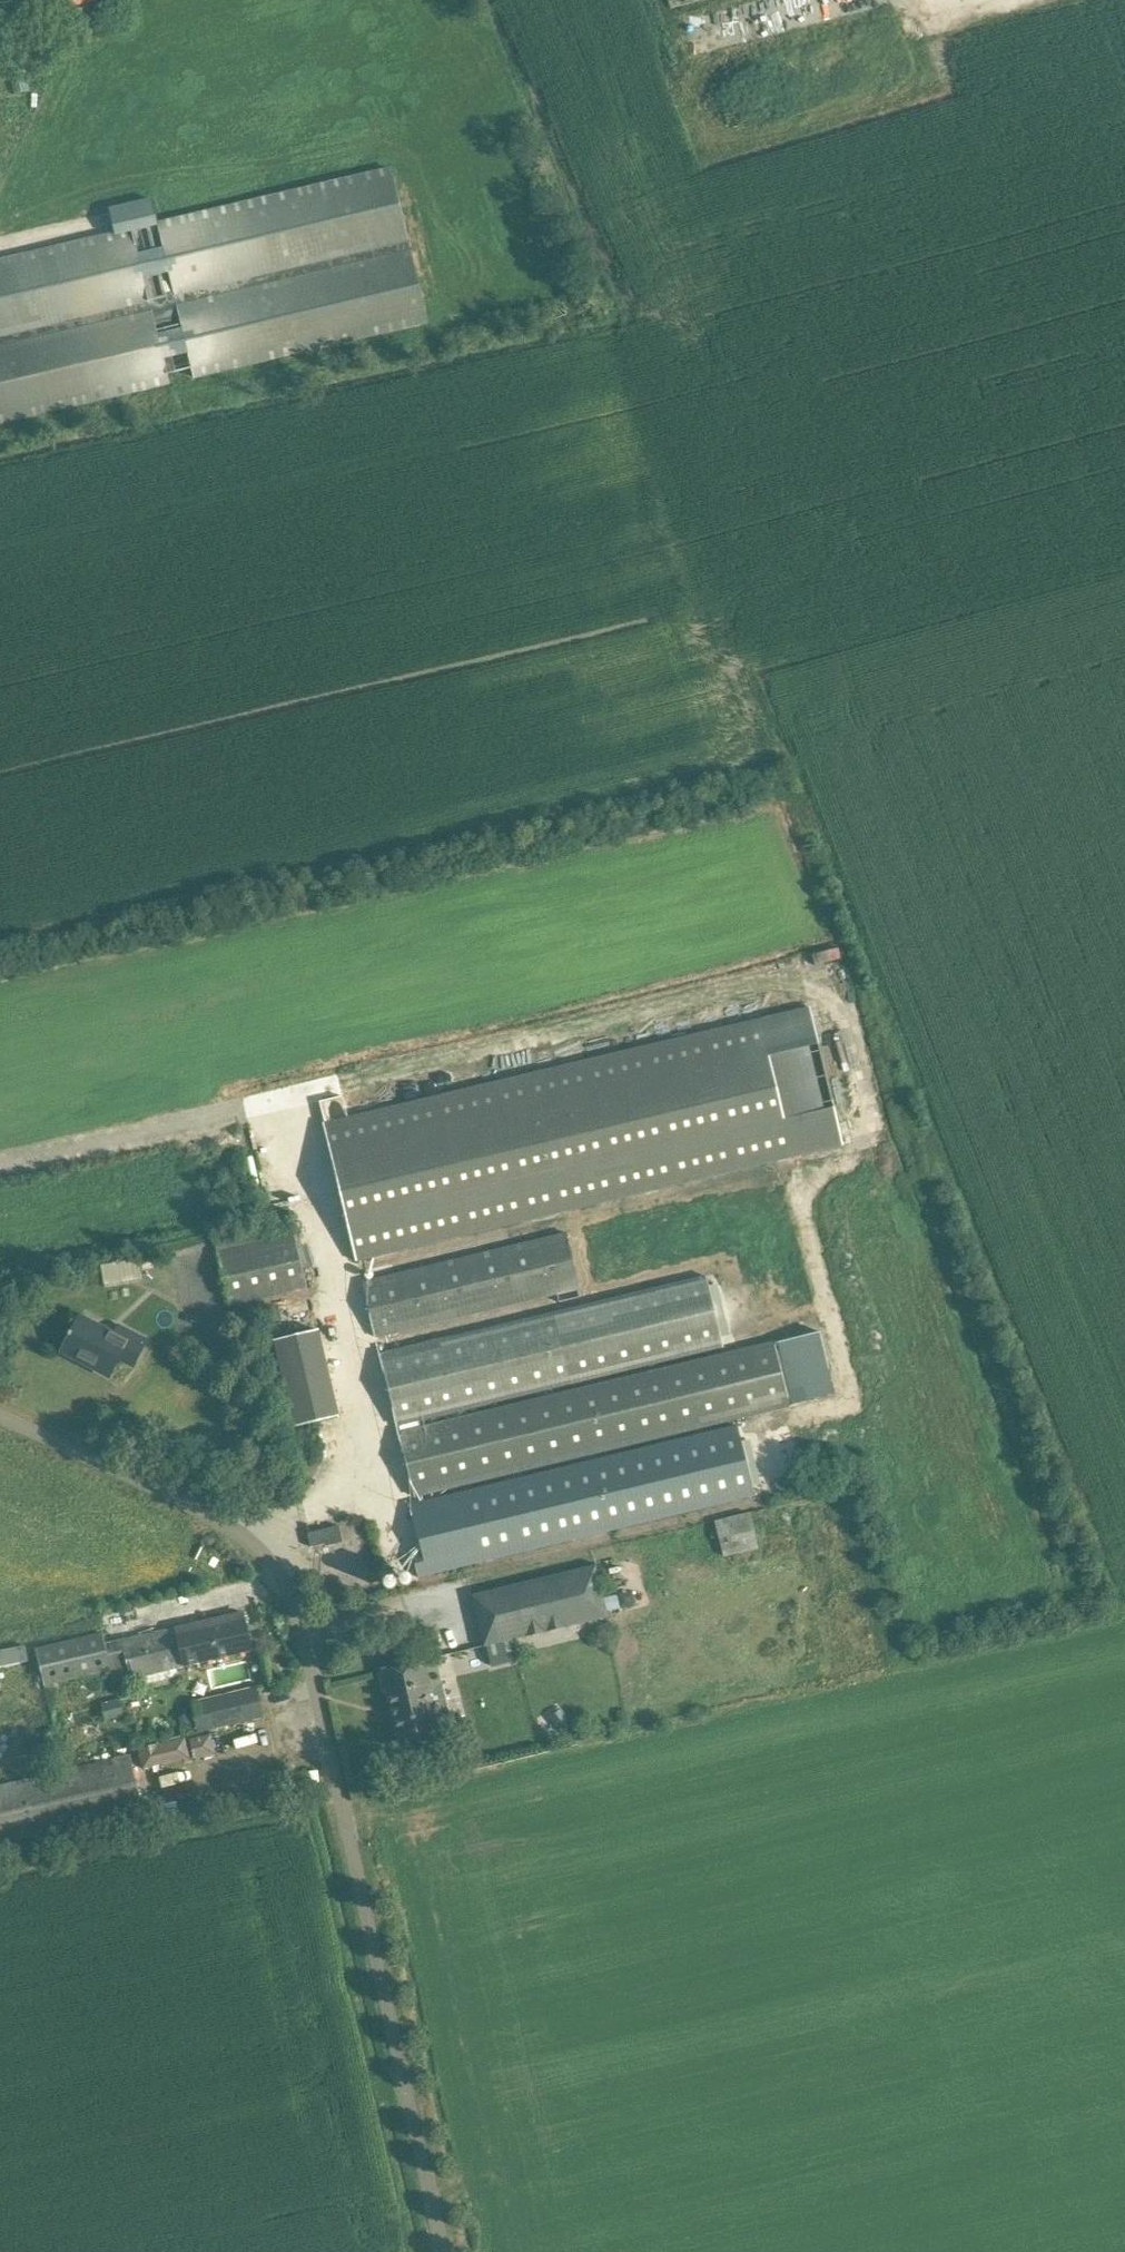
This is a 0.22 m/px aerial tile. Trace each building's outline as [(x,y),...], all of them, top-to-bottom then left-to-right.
[(1,16),(18,12),(16,0),(0,0),(0,12),(1,16)] [(66,10),(80,7),(81,11),(91,8),(90,4),(99,2),(99,0),(64,0),(66,10)] [(671,8),(703,0),(669,0),(671,8)] [(182,325),(195,378),(428,323),(392,169),(0,261),(0,424),(172,384),(159,331),(182,325)] [(810,1006),(522,1074),(348,1117),(343,1096),(320,1101),(325,1123),(324,1123),(357,1261),(843,1145),(810,1006)] [(215,1243),(217,1252),(230,1304),(308,1286),(296,1234),(263,1242),(261,1233),(215,1243)] [(364,1283),(378,1339),(581,1289),(568,1233),(364,1283)] [(181,1240),(184,1251),(207,1244),(204,1234),(181,1240)] [(150,1255),(137,1279),(150,1286),(163,1262),(150,1255)] [(109,1267),(91,1272),(95,1287),(113,1283),(109,1267)] [(837,1395),(821,1330),(423,1426),(419,1411),(721,1339),(708,1286),(383,1364),(414,1497),(837,1395)] [(81,1316),(73,1331),(62,1351),(109,1376),(119,1358),(133,1365),(147,1340),(119,1325),(115,1334),(81,1316)] [(282,1322),(271,1325),(273,1334),(284,1332),(282,1322)] [(318,1329),(274,1340),(295,1426),(338,1416),(318,1329)] [(738,1425),(433,1500),(411,1505),(427,1569),(418,1571),(419,1576),(441,1571),(755,1495),(738,1425)] [(716,1523),(723,1554),(758,1546),(750,1515),(716,1523)] [(338,1524),(308,1530),(312,1545),(342,1539),(338,1524)] [(609,1616),(596,1564),(472,1594),(484,1646),(609,1616)] [(231,1615),(107,1644),(104,1632),(36,1649),(46,1684),(112,1667),(127,1663),(131,1678),(253,1649),(246,1618),(232,1621),(231,1615)] [(424,1662),(402,1667),(381,1672),(385,1693),(388,1692),(401,1745),(438,1736),(425,1684),(429,1683),(424,1662)] [(192,1704),(199,1731),(264,1715),(258,1688),(192,1704)] [(120,1698),(102,1703),(106,1720),(124,1716),(120,1698)] [(190,1714),(180,1716),(183,1728),(193,1726),(190,1714)] [(209,1732),(190,1737),(195,1757),(213,1752),(209,1732)] [(184,1737),(141,1747),(145,1766),(188,1755),(184,1737)] [(117,1760),(0,1787),(0,1843),(144,1810),(131,1757),(117,1760)]
